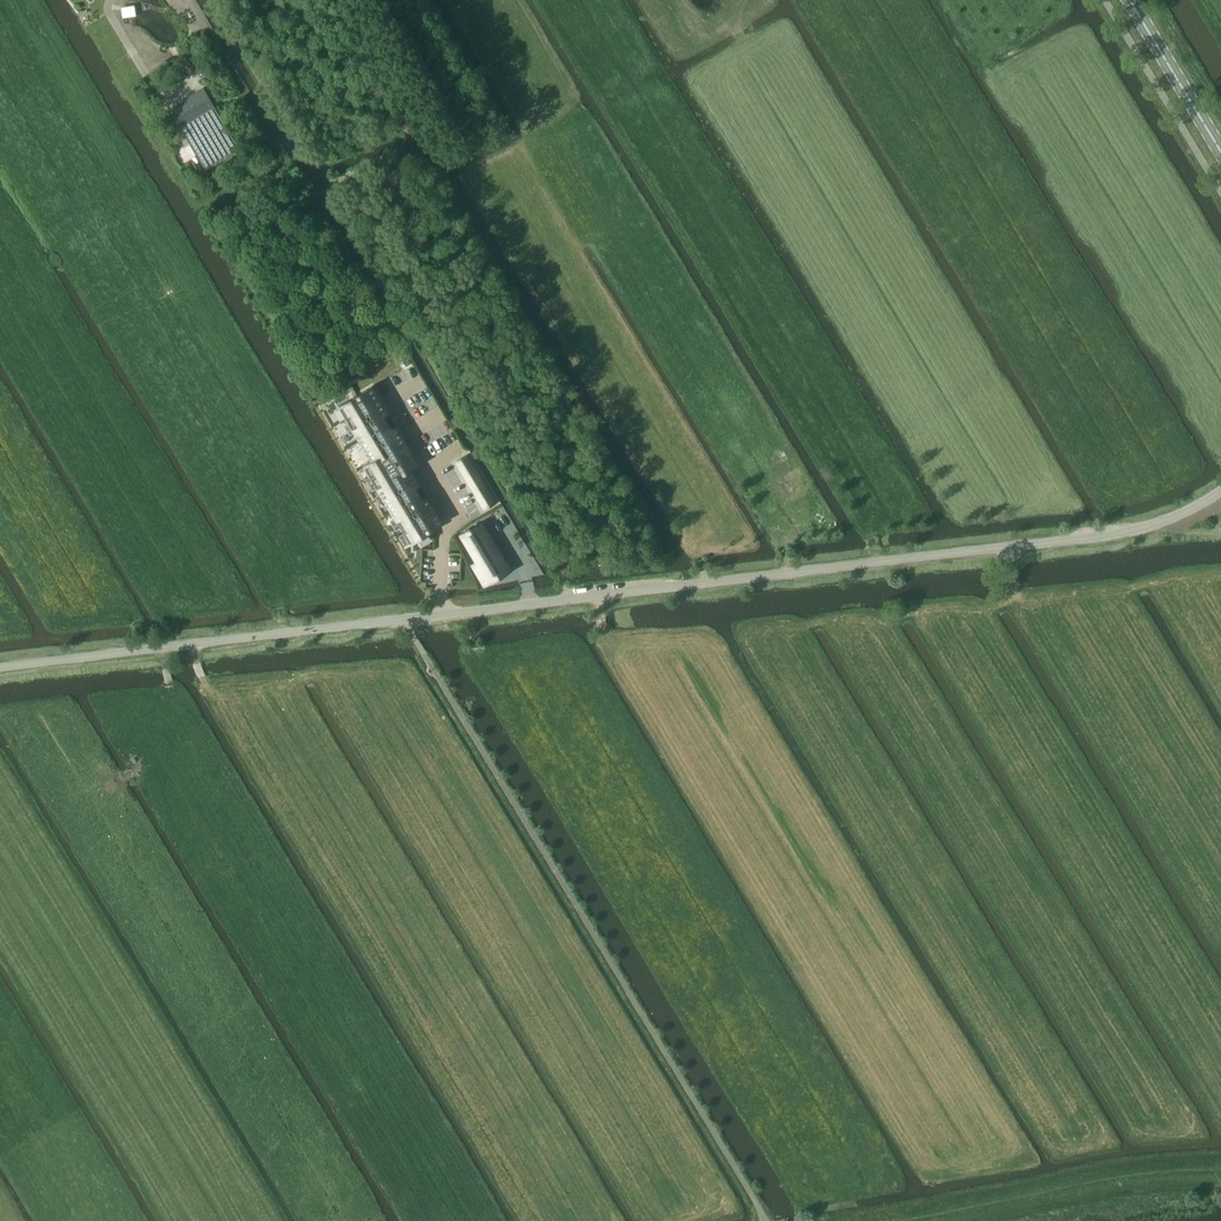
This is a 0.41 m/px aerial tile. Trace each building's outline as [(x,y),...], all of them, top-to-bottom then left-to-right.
[(201,89),(169,108),(206,171),(238,152),(241,150),(204,88),(201,89)] [(372,386),(339,406),(371,460),(363,465),(404,534),(410,544),(435,529),(434,527),(442,522),(427,496),(426,497),(423,499),(416,487),(419,485),(420,484),(411,469),(419,464),(396,425),(395,426),(391,428),(384,416),(388,414),(388,413),(372,386)] [(467,454),(456,461),(485,510),(497,503),(467,454)] [(789,481),(781,486),(786,496),(795,491),(789,481)] [(481,522),(461,534),(477,562),(485,575),(506,563),(481,522)]
